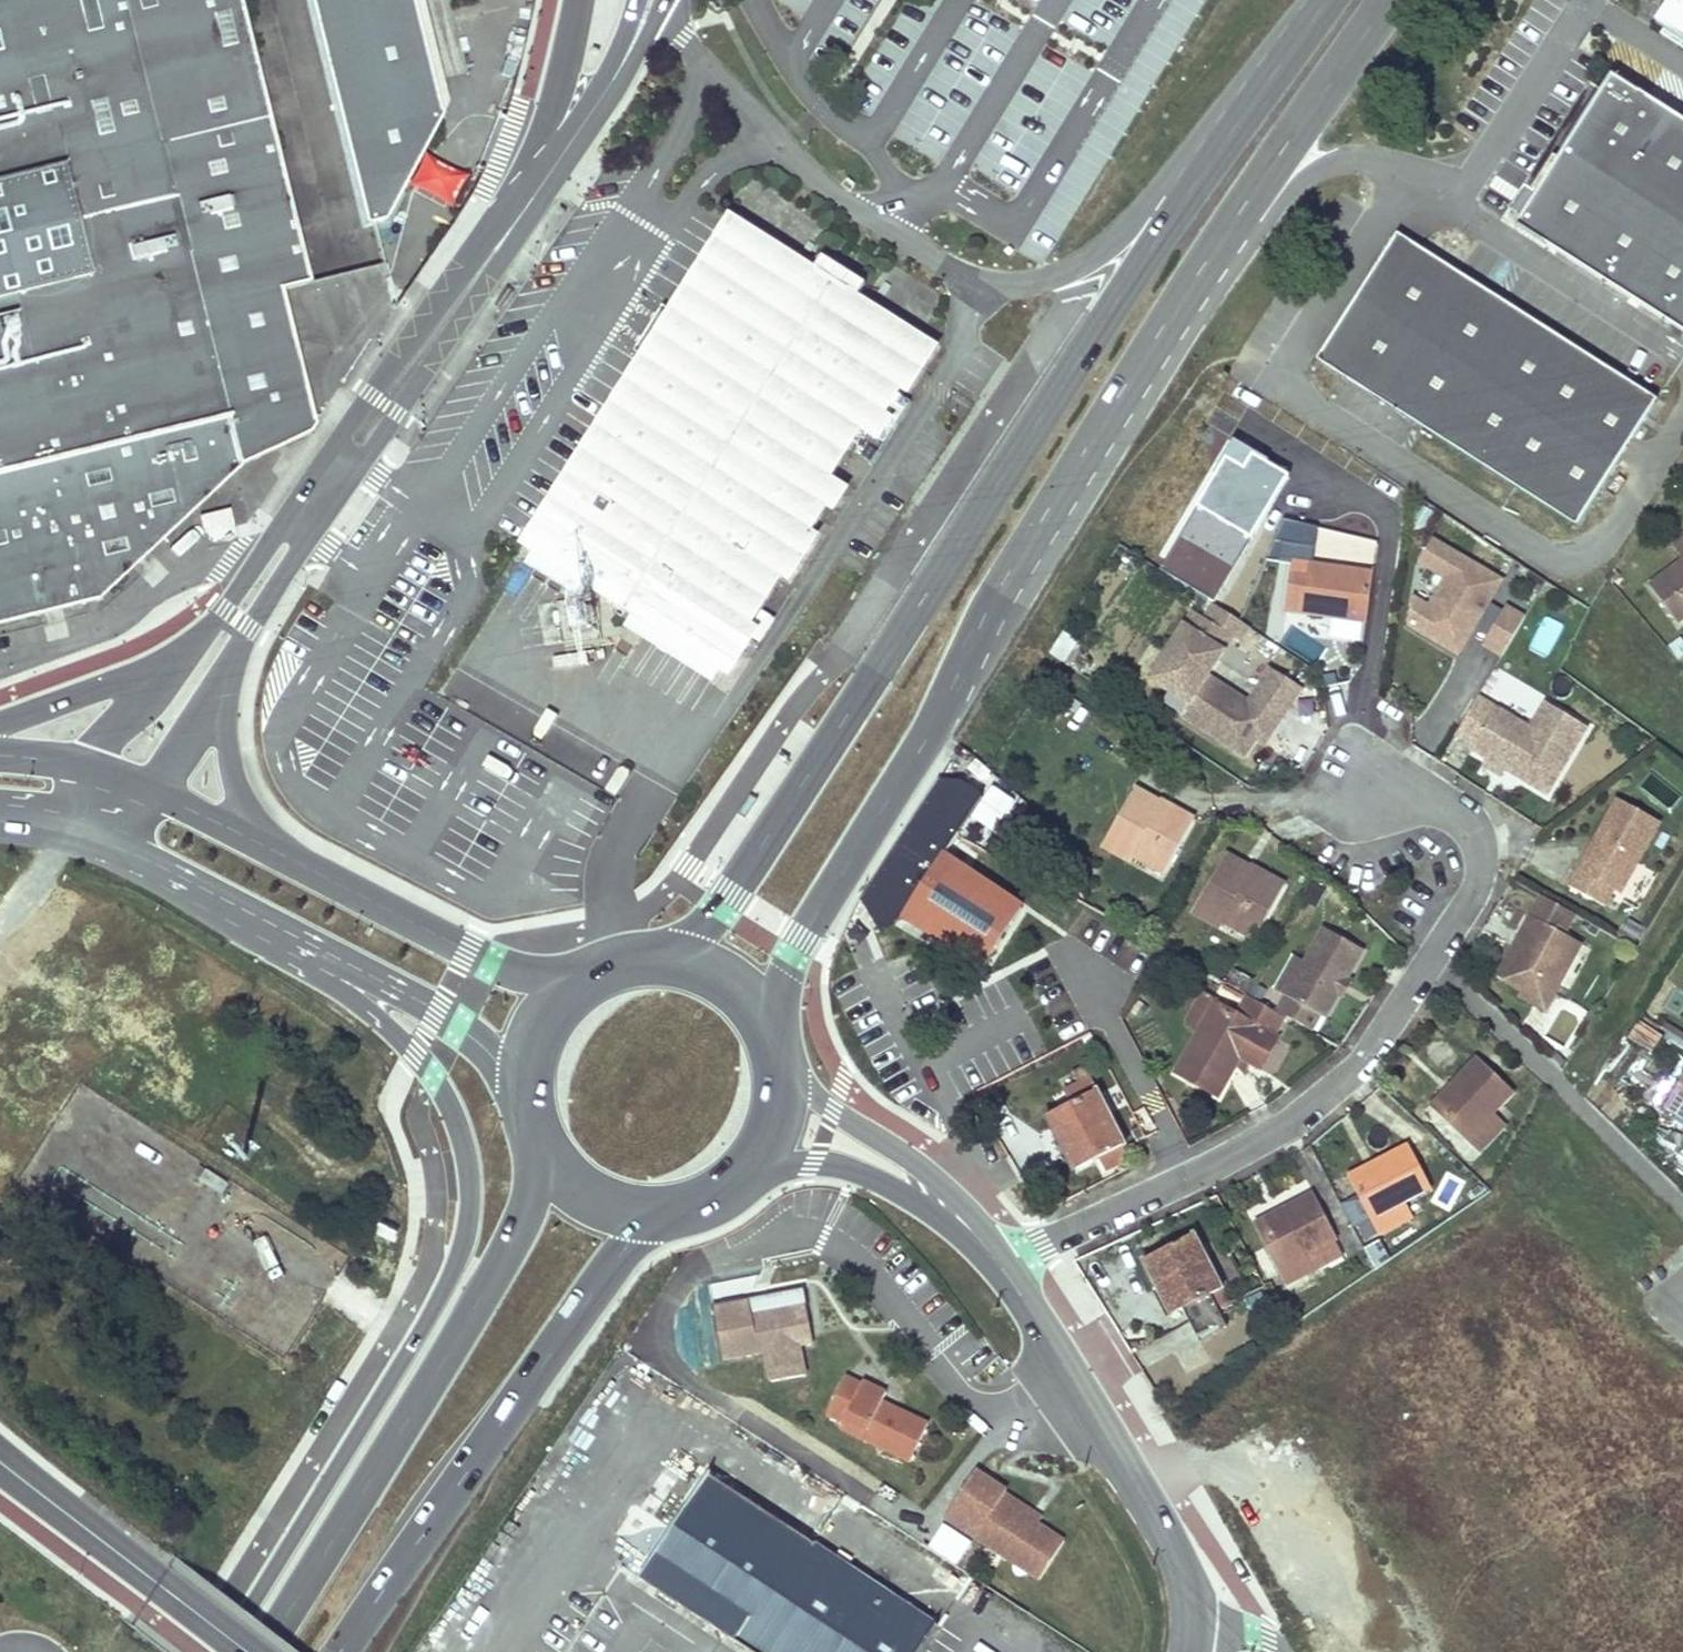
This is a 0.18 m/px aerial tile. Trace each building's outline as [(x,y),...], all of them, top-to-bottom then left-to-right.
[(43,612),(100,598),(238,467),(309,431),(316,420),(283,287),(382,262),(373,224),(385,221),(445,117),(416,0),(0,0),(0,623),(43,612)] [(1655,25),(1665,32),(1672,22),(1682,29),(1682,0),(1671,0),(1655,25)] [(1663,35),(1682,47),(1682,45),(1682,29),(1672,22),(1665,32),(1663,35)] [(1517,224),(1682,330),(1682,122),(1612,77),(1517,224)] [(902,392),(932,346),(856,298),(864,285),(821,258),(813,270),(735,220),(675,314),(662,305),(633,351),(646,359),(526,548),(721,674),(752,626),(743,620),(773,575),(781,580),(812,533),(803,525),(832,480),(823,473),(853,428),(861,433),(892,387),(902,392)] [(1399,232),(1388,248),(1415,242),(1399,232)] [(1658,398),(1415,242),(1388,248),(1318,357),(1577,524),(1658,398)] [(233,542),(227,513),(199,519),(206,548),(233,542)] [(1677,621),(1682,617),(1682,534),(1671,543),(1682,557),(1647,582),(1677,621)] [(1503,585),(1437,549),(1426,569),(1451,583),(1433,615),(1443,621),(1432,641),(1463,658),(1503,585)] [(1292,577),(1288,610),(1367,621),(1372,574),(1310,566),(1308,578),(1292,577)] [(1212,605),(1202,620),(1191,613),(1149,681),(1169,694),(1188,706),(1181,716),(1181,717),(1245,758),(1256,740),(1270,717),(1248,704),(1243,712),(1232,705),(1238,697),(1207,678),(1199,673),(1204,664),(1213,669),(1231,639),(1238,642),(1247,627),(1239,622),(1212,605)] [(99,625),(95,606),(76,610),(80,629),(99,625)] [(1523,621),(1504,610),(1483,648),(1502,658),(1523,621)] [(1533,648),(1550,654),(1562,622),(1545,615),(1533,648)] [(1285,651),(1321,653),(1322,635),(1361,636),(1362,621),(1286,618),(1285,651)] [(1051,649),(1065,658),(1077,638),(1064,629),(1051,649)] [(648,648),(635,656),(661,705),(675,698),(648,648)] [(1207,678),(1213,669),(1204,664),(1199,673),(1207,678)] [(1270,669),(1259,687),(1289,706),(1301,688),(1270,669)] [(1259,687),(1248,704),(1270,717),(1279,722),(1289,706),(1259,687)] [(1188,706),(1169,694),(1163,704),(1181,716),(1188,706)] [(1248,704),(1238,697),(1232,705),(1243,712),(1248,704)] [(1531,729),(1479,701),(1458,739),(1477,750),(1475,753),(1551,795),(1589,728),(1545,703),(1531,729)] [(1279,722),(1270,717),(1256,740),(1264,745),(1279,722)] [(1672,806),(1681,794),(1651,772),(1643,785),(1672,806)] [(938,780),(861,900),(877,928),(898,916),(905,919),(944,859),(967,874),(982,851),(975,846),(999,811),(961,782),(938,780)] [(1134,790),(1103,847),(1130,863),(1133,858),(1163,874),(1193,820),(1160,801),(1158,803),(1134,790)] [(1623,895),(1662,823),(1617,799),(1594,841),(1599,844),(1595,851),(1590,848),(1569,886),(1606,906),(1614,890),(1623,895)] [(1595,851),(1599,844),(1594,841),(1590,848),(1595,851)] [(1225,856),(1193,912),(1221,927),(1223,923),(1253,940),(1283,886),(1250,867),(1248,869),(1225,856)] [(984,971),(1023,910),(967,874),(944,859),(905,919),(984,971)] [(1565,936),(1575,917),(1576,917),(1541,897),(1520,934),(1527,938),(1524,944),(1513,947),(1495,977),(1519,991),(1516,996),(1542,1011),(1568,965),(1566,957),(1562,954),(1570,939),(1565,936)] [(1345,980),(1362,950),(1322,929),(1303,962),(1284,997),(1275,1012),(1285,1018),(1309,1032),(1319,1015),(1324,1017),(1336,995),(1338,993),(1333,990),(1340,978),(1344,981),(1345,980)] [(1580,945),(1570,939),(1562,954),(1566,957),(1568,965),(1580,945)] [(1284,997),(1303,962),(1290,955),(1270,989),(1284,997)] [(1343,998),(1351,983),(1345,980),(1344,981),(1340,978),(1333,990),(1338,993),(1336,995),(1343,998)] [(1214,1004),(1183,1057),(1195,1064),(1187,1080),(1216,1097),(1238,1058),(1261,1070),(1278,1039),(1275,1037),(1285,1018),(1275,1012),(1247,997),(1236,1016),(1214,1004)] [(1652,1048),(1662,1031),(1638,1017),(1628,1035),(1652,1048)] [(1660,1025),(1682,1039),(1682,1030),(1664,1018),(1660,1025)] [(1476,1061),(1434,1106),(1479,1151),(1503,1127),(1490,1115),(1510,1095),(1476,1061)] [(1664,1106),(1682,1118),(1682,1075),(1664,1106)] [(1099,1161),(1106,1172),(1130,1159),(1089,1080),(1064,1092),(1070,1105),(1046,1118),(1075,1173),(1099,1161)] [(1658,1116),(1682,1131),(1682,1118),(1664,1106),(1658,1116)] [(1407,1148),(1350,1177),(1379,1234),(1409,1218),(1402,1203),(1428,1189),(1407,1148)] [(226,1182),(198,1162),(191,1172),(197,1176),(196,1179),(218,1194),(226,1182)] [(1431,1201),(1449,1209),(1463,1181),(1445,1172),(1431,1201)] [(1311,1198),(1256,1226),(1285,1283),(1340,1255),(1311,1198)] [(1193,1236),(1143,1261),(1171,1315),(1183,1310),(1196,1335),(1222,1322),(1208,1296),(1221,1290),(1193,1236)] [(751,1303),(713,1310),(721,1361),(765,1353),(770,1384),(804,1378),(798,1347),(812,1344),(807,1309),(753,1318),(751,1303)] [(845,1378),(828,1415),(843,1423),(845,1420),(866,1430),(861,1440),(911,1463),(929,1424),(882,1402),(886,1393),(863,1382),(862,1385),(845,1378)] [(866,1430),(845,1420),(840,1430),(861,1440),(866,1430)] [(979,1469),(946,1519),(977,1539),(1039,1580),(1066,1538),(1041,1522),(1003,1498),(1008,1491),(1010,1488),(979,1469)] [(751,1651),(918,1651),(937,1623),(711,1476),(643,1581),(751,1651)] [(1003,1498),(1041,1522),(1045,1515),(1008,1491),(1003,1498)]
